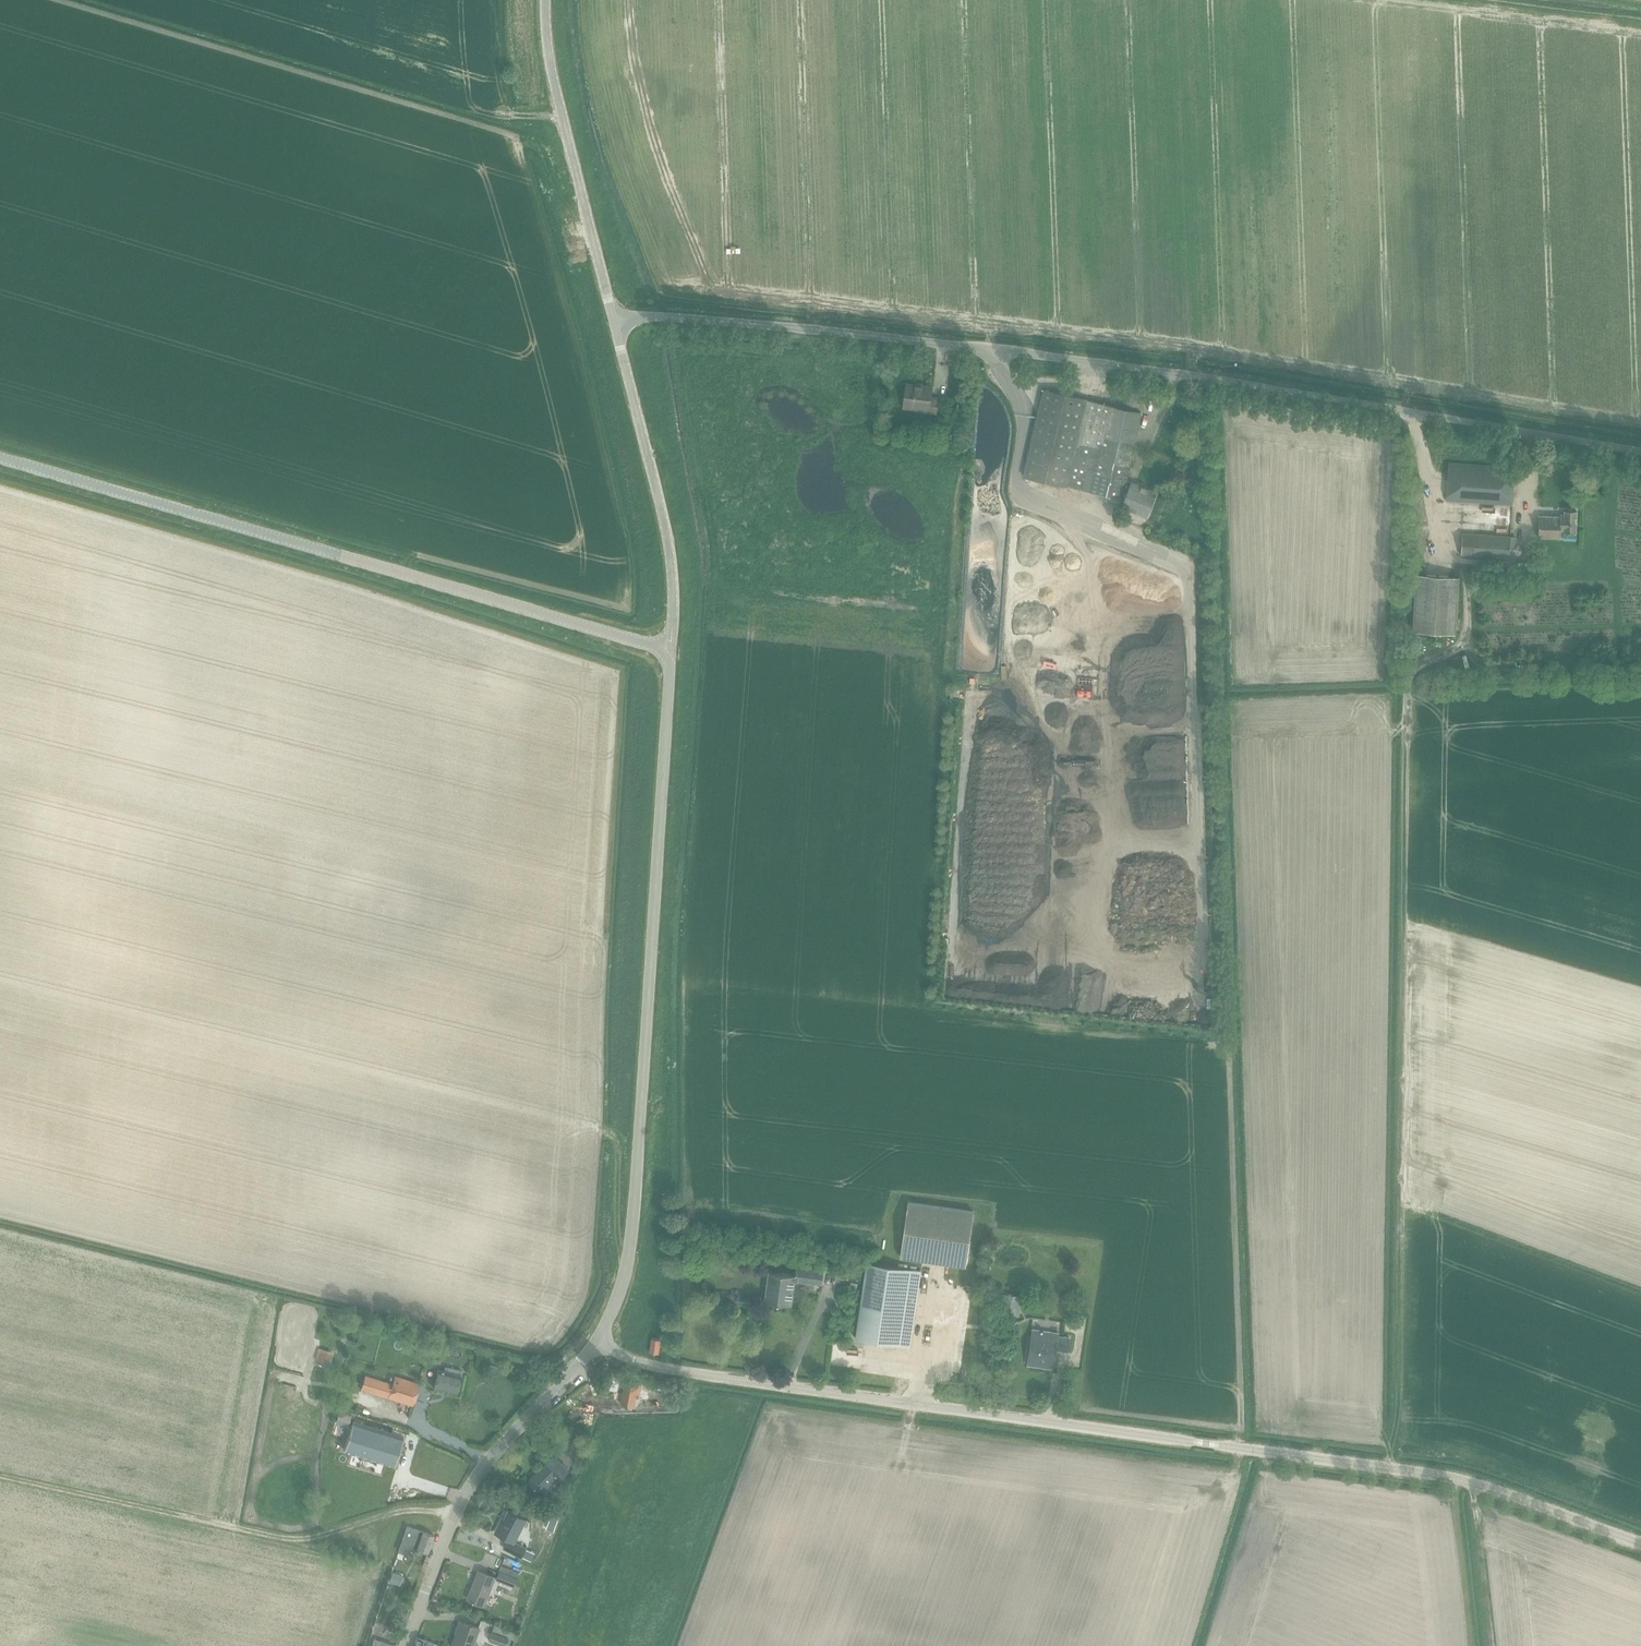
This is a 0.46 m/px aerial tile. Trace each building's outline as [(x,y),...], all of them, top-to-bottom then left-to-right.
[(906,384),(904,402),(904,407),(921,410),(921,413),(936,415),(938,398),(931,397),(932,387),(906,384)] [(1147,516),(1153,503),(1157,492),(1126,480),(1141,413),(1044,390),(1024,476),(1111,496),(1109,501),(1147,516)] [(1512,504),(1514,478),(1515,467),(1449,462),(1446,500),(1512,504)] [(1576,532),(1576,521),(1576,510),(1565,510),(1564,516),(1539,515),(1538,537),(1560,537),(1560,528),(1564,528),(1564,531),(1576,532)] [(1509,558),(1511,536),(1464,533),(1462,555),(1509,558)] [(1055,534),(1053,540),(1066,543),(1067,536),(1055,534)] [(1412,631),(1455,633),(1459,577),(1416,574),(1412,631)] [(1082,612),(1083,623),(1093,622),(1092,612),(1087,612),(1087,611),(1082,612)] [(1207,917),(1218,918),(1219,911),(1208,910),(1207,917)] [(966,1266),(974,1211),(908,1201),(900,1256),(966,1266)] [(911,1346),(912,1336),(921,1271),(866,1264),(856,1339),(911,1346)] [(822,1283),(823,1273),(824,1270),(796,1266),(795,1274),(769,1271),(765,1301),(791,1304),(794,1280),(822,1283)] [(1067,1351),(1069,1340),(1069,1337),(1058,1336),(1059,1332),(1033,1329),(1029,1359),(1045,1361),(1044,1366),(1053,1367),(1056,1349),(1067,1351)] [(1070,1343),(1081,1345),(1082,1337),(1071,1336),(1070,1343)] [(650,1352),(659,1353),(661,1339),(652,1337),(650,1352)] [(328,1344),(326,1356),(337,1358),(339,1346),(328,1344)] [(831,1344),(828,1365),(861,1370),(864,1348),(831,1344)] [(438,1369),(436,1377),(433,1388),(456,1393),(462,1370),(445,1366),(444,1371),(438,1369)] [(360,1389),(402,1402),(413,1405),(419,1384),(394,1376),(392,1384),(365,1375),(360,1389)] [(621,1404),(632,1406),(633,1406),(636,1390),(640,1391),(641,1384),(626,1381),(621,1404)] [(668,1398),(669,1406),(680,1406),(679,1398),(668,1398)] [(343,1449),(383,1462),(394,1465),(403,1436),(353,1420),(343,1449)] [(528,1481),(536,1488),(541,1493),(554,1478),(558,1481),(568,1470),(554,1457),(544,1468),(542,1466),(541,1466),(542,1467),(528,1481)] [(504,1548),(514,1553),(522,1557),(526,1547),(515,1541),(526,1520),(509,1511),(502,1525),(500,1524),(495,1533),(508,1539),(504,1548)] [(407,1526),(398,1551),(407,1554),(409,1548),(418,1551),(419,1550),(428,1553),(434,1535),(423,1532),(407,1526)] [(497,1578),(513,1584),(517,1576),(500,1570),(497,1578)] [(403,1575),(393,1571),(390,1581),(399,1584),(403,1575)] [(468,1599),(475,1602),(475,1601),(484,1604),(495,1577),(479,1571),(468,1599)] [(479,1628),(460,1621),(451,1645),(472,1645),(479,1628)] [(508,1638),(491,1632),(488,1640),(505,1645),(508,1638)] [(414,1645),(433,1645),(434,1643),(417,1637),(414,1645)]
